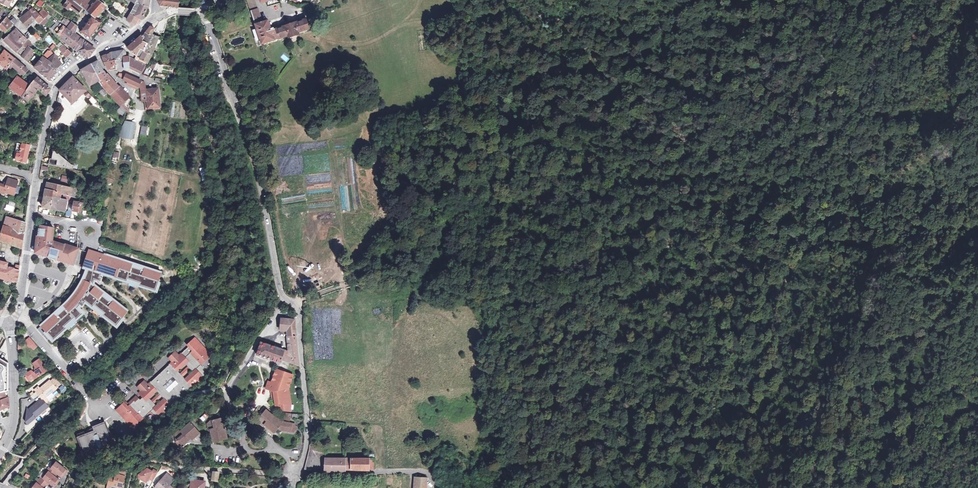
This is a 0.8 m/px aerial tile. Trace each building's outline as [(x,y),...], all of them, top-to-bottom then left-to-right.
[(82,8),(74,1),(72,0),(68,0),(63,6),(72,13),(74,11),(78,14),(82,8)] [(95,19),(105,6),(97,0),(94,4),(93,4),(91,5),(92,6),(91,7),(86,4),(83,2),(81,0),(75,0),(74,1),(82,8),(86,11),(89,14),(92,16),(91,16),(95,19)] [(132,2),(135,4),(134,6),(130,14),(127,20),(135,25),(138,19),(141,20),(147,8),(149,0),(129,0),(132,2)] [(157,0),(158,3),(160,6),(177,8),(178,0),(157,0)] [(257,9),(254,0),(247,0),(251,11),(257,9)] [(122,16),(126,9),(116,1),(112,7),(122,16)] [(33,8),(28,12),(23,16),(19,19),(25,27),(35,21),(36,21),(39,24),(49,14),(43,10),(39,14),(33,8)] [(256,29),(260,40),(261,44),(288,36),(288,37),(298,34),(298,33),(309,29),(306,19),(271,30),(270,27),(268,21),(262,23),(257,9),(251,11),(253,18),(256,29)] [(91,18),(87,22),(97,29),(101,23),(95,19),(91,16),(92,16),(89,14),(88,15),(91,18)] [(161,21),(159,23),(155,33),(159,35),(160,32),(164,33),(166,25),(175,27),(175,19),(175,16),(173,16),(161,21)] [(270,27),(271,30),(306,19),(305,16),(270,27)] [(17,22),(16,20),(12,17),(9,20),(6,17),(4,20),(0,24),(0,28),(5,33),(13,24),(14,25),(17,22)] [(65,42),(69,45),(74,49),(76,51),(75,53),(77,55),(78,54),(83,58),(84,57),(89,57),(92,53),(93,51),(95,49),(91,46),(81,39),(78,37),(75,34),(77,27),(71,22),(71,23),(67,20),(63,25),(61,24),(54,32),(63,40),(65,42)] [(87,22),(80,31),(90,37),(97,29),(87,22)] [(143,53),(140,59),(144,61),(147,64),(149,60),(151,55),(152,54),(154,50),(155,48),(156,45),(158,41),(159,38),(152,35),(155,29),(151,27),(146,33),(145,35),(144,37),(143,37),(142,36),(137,41),(130,46),(128,49),(136,56),(140,49),(144,51),(144,52),(143,53)] [(7,45),(16,53),(18,51),(20,48),(22,46),(27,49),(21,57),(27,61),(34,51),(24,43),(27,40),(24,37),(21,34),(15,29),(3,41),(7,45)] [(59,49),(63,54),(66,58),(69,55),(71,53),(66,48),(61,43),(60,42),(56,46),(59,49)] [(17,71),(23,76),(28,70),(14,59),(4,51),(4,50),(1,47),(0,49),(0,52),(2,54),(0,56),(0,65),(7,69),(8,67),(10,69),(12,67),(17,71)] [(140,49),(136,56),(140,59),(143,53),(144,52),(144,51),(140,49)] [(146,65),(129,57),(126,58),(125,57),(126,57),(126,53),(123,53),(123,51),(111,53),(102,57),(104,62),(108,70),(111,70),(117,70),(123,69),(129,68),(142,74),(146,65)] [(45,77),(49,81),(57,72),(55,71),(59,68),(62,65),(54,55),(49,59),(50,59),(48,61),(43,58),(34,67),(41,73),(40,73),(45,77)] [(90,86),(99,81),(102,86),(110,94),(121,106),(117,112),(119,114),(120,113),(122,115),(126,111),(125,110),(127,109),(123,104),(130,97),(119,86),(118,87),(112,80),(110,78),(107,75),(106,75),(103,72),(101,66),(98,61),(82,70),(81,71),(79,72),(82,77),(84,76),(90,86)] [(123,80),(138,87),(141,81),(128,75),(125,74),(119,73),(118,76),(123,78),(123,80)] [(28,101),(38,89),(45,95),(46,95),(50,89),(36,77),(29,86),(17,77),(9,87),(28,101)] [(86,90),(73,77),(59,91),(73,104),(86,90)] [(158,89),(146,90),(148,109),(160,108),(158,89)] [(29,147),(30,145),(22,144),(17,143),(15,151),(20,152),(20,154),(15,153),(13,160),(26,162),(29,147)] [(42,163),(49,165),(53,166),(55,158),(43,156),(43,158),(42,163)] [(205,168),(200,169),(203,181),(208,180),(205,168)] [(6,182),(5,186),(3,191),(13,194),(17,182),(9,179),(8,183),(6,182)] [(66,204),(67,200),(60,198),(61,194),(64,195),(77,198),(80,186),(73,184),(72,188),(48,183),(42,207),(57,210),(65,211),(66,204)] [(83,203),(74,201),(74,205),(73,209),(72,211),(81,213),(83,203)] [(8,218),(5,227),(3,226),(1,233),(0,236),(0,241),(22,248),(25,223),(8,218)] [(37,236),(36,252),(38,253),(65,262),(73,264),(76,255),(78,249),(64,245),(64,246),(55,243),(52,242),(54,229),(41,226),(40,229),(39,228),(38,236),(37,236)] [(83,268),(88,269),(85,276),(83,280),(83,279),(82,281),(81,282),(81,283),(80,284),(80,285),(79,285),(79,286),(79,287),(78,287),(78,288),(77,288),(77,289),(77,290),(76,290),(76,291),(75,291),(75,292),(74,293),(74,294),(73,294),(73,295),(72,296),(71,297),(70,298),(69,299),(69,300),(68,300),(68,301),(67,301),(67,302),(66,302),(66,303),(65,303),(65,304),(64,304),(64,305),(63,305),(63,306),(64,308),(55,316),(54,314),(40,326),(50,337),(53,341),(67,328),(65,326),(74,318),(76,320),(83,314),(78,308),(80,305),(83,307),(85,304),(84,303),(85,302),(92,308),(94,306),(104,313),(102,316),(116,327),(128,311),(114,300),(112,302),(102,295),(104,293),(94,285),(93,284),(94,280),(96,281),(101,282),(102,278),(100,277),(101,274),(127,282),(128,279),(139,283),(138,286),(156,291),(162,273),(144,268),(143,270),(132,266),(133,264),(117,259),(104,254),(103,258),(88,253),(85,260),(83,268)] [(10,264),(0,262),(0,280),(18,284),(19,278),(20,267),(16,265),(15,270),(9,268),(10,264)] [(114,300),(104,293),(102,295),(112,302),(114,300)] [(54,314),(55,316),(64,308),(63,306),(54,314)] [(92,308),(102,316),(104,313),(94,306),(92,308)] [(65,326),(67,328),(76,320),(74,318),(65,326)] [(298,352),(296,335),(295,326),(295,320),(282,319),(281,330),(287,331),(289,352),(275,348),(261,343),(257,355),(280,363),(281,360),(299,365),(298,352)] [(34,343),(30,338),(26,342),(30,347),(34,343)] [(139,393),(143,397),(137,403),(134,401),(128,407),(124,403),(120,406),(116,410),(124,419),(133,428),(150,412),(157,419),(162,414),(171,405),(198,381),(201,378),(206,374),(203,371),(203,368),(201,365),(211,355),(195,338),(187,345),(193,351),(185,358),(182,354),(179,356),(177,354),(174,353),(170,357),(170,359),(173,362),(148,385),(146,382),(143,382),(139,385),(139,388),(141,390),(139,393)] [(8,363),(0,358),(0,393),(8,390),(8,363)] [(38,370),(35,372),(34,372),(33,373),(32,371),(31,371),(26,375),(30,381),(33,378),(34,379),(47,370),(39,359),(33,363),(35,366),(38,370)] [(274,391),(275,398),(276,405),(276,410),(290,411),(291,407),(291,404),(289,388),(293,375),(276,370),(272,383),(269,382),(266,389),(272,391),(274,391)] [(50,381),(36,392),(38,395),(42,399),(43,400),(45,398),(56,389),(50,381)] [(0,394),(0,411),(9,407),(9,402),(10,402),(9,392),(0,394)] [(26,422),(28,424),(48,407),(43,400),(42,399),(28,410),(27,410),(26,418),(27,419),(26,420),(26,422)] [(274,433),(278,429),(279,430),(294,432),(297,428),(295,426),(295,424),(289,424),(291,415),(285,414),(283,423),(274,415),(273,416),(265,408),(261,413),(259,421),(264,426),(265,425),(274,433)] [(222,425),(224,424),(222,418),(214,420),(213,419),(208,424),(209,431),(211,431),(214,442),(227,439),(224,427),(223,428),(222,425)] [(193,427),(190,423),(181,431),(180,430),(175,434),(177,444),(180,447),(191,438),(192,439),(195,437),(198,441),(202,438),(193,427)] [(83,450),(86,458),(113,447),(110,438),(104,424),(84,432),(85,436),(79,438),(83,450)] [(118,435),(110,438),(113,447),(121,444),(118,435)] [(15,448),(9,443),(6,448),(11,452),(15,448)] [(346,470),(346,459),(325,459),(324,472),(330,472),(346,473),(346,470)] [(66,471),(53,461),(51,464),(52,467),(50,469),(47,469),(46,470),(53,476),(56,473),(62,477),(66,471)] [(153,481),(158,473),(154,470),(152,472),(147,469),(139,475),(139,479),(147,483),(149,479),(153,481)] [(53,476),(46,470),(43,474),(45,476),(43,479),(40,479),(39,480),(44,484),(46,486),(48,482),(54,487),(59,480),(53,476)] [(212,472),(211,481),(218,481),(219,473),(212,472)] [(167,473),(165,476),(172,482),(174,480),(167,473)] [(117,475),(116,474),(115,478),(110,476),(108,484),(113,485),(113,487),(122,487),(126,477),(125,477),(117,475)] [(165,476),(162,479),(163,480),(161,482),(160,481),(155,486),(156,487),(157,487),(173,487),(172,487),(174,486),(172,484),(171,486),(169,485),(172,482),(165,476)] [(427,478),(415,478),(415,487),(426,487),(427,478)]
